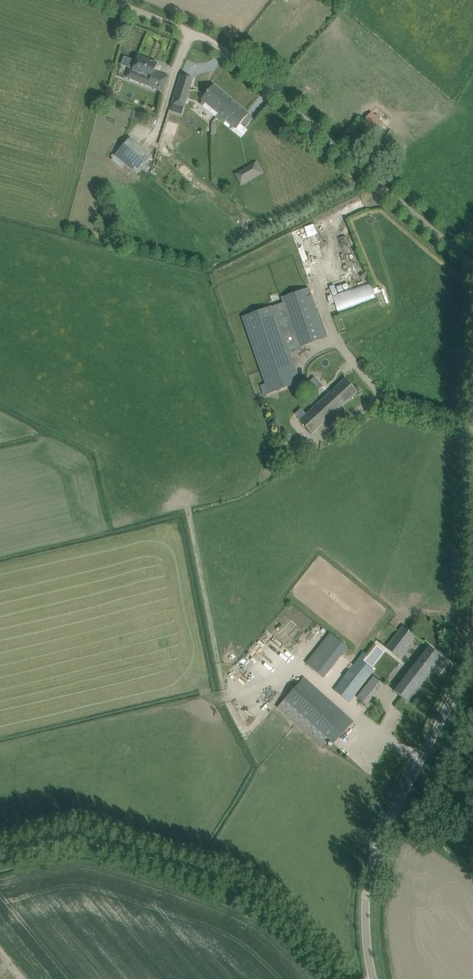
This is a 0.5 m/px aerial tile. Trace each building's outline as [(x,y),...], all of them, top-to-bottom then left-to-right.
[(155,71),(158,63),(138,56),(136,63),(132,72),(129,70),(126,78),(148,86),(163,91),(165,86),(169,77),(155,71)] [(178,84),(172,104),(184,108),(190,88),(178,84)] [(216,117),(232,100),(214,85),(202,99),(206,103),(203,106),(216,117)] [(245,125),(252,117),(232,100),(216,117),(222,122),(224,118),(237,129),(242,122),(245,125)] [(184,108),(172,104),(170,111),(182,115),(184,108)] [(362,122),(358,127),(362,131),(366,126),(362,122)] [(130,137),(115,156),(117,158),(120,159),(136,173),(138,171),(151,155),(130,137)] [(250,179),(241,184),(242,185),(263,173),(257,162),(244,169),(250,179)] [(296,243),(318,238),(315,225),(293,230),(296,243)] [(346,280),(337,282),(340,293),(331,296),(336,311),(376,300),(371,283),(348,289),(346,280)] [(326,338),(317,309),(309,288),(282,298),(283,303),(242,317),(266,384),(260,386),(263,395),(269,393),(300,382),(289,351),(326,338)] [(346,379),(338,385),(300,420),(312,434),(358,392),(346,379)] [(416,637),(408,630),(403,627),(386,648),(399,658),(416,637)] [(349,648),(332,635),(307,665),(324,679),(349,648)] [(442,657),(428,646),(393,691),(408,702),(442,657)] [(364,652),(334,690),(350,703),(375,671),(362,661),(366,654),(364,652)] [(323,748),(330,740),(334,744),(354,722),(304,678),(278,707),(323,748)] [(363,690),(357,698),(367,705),(373,698),(363,690)]
